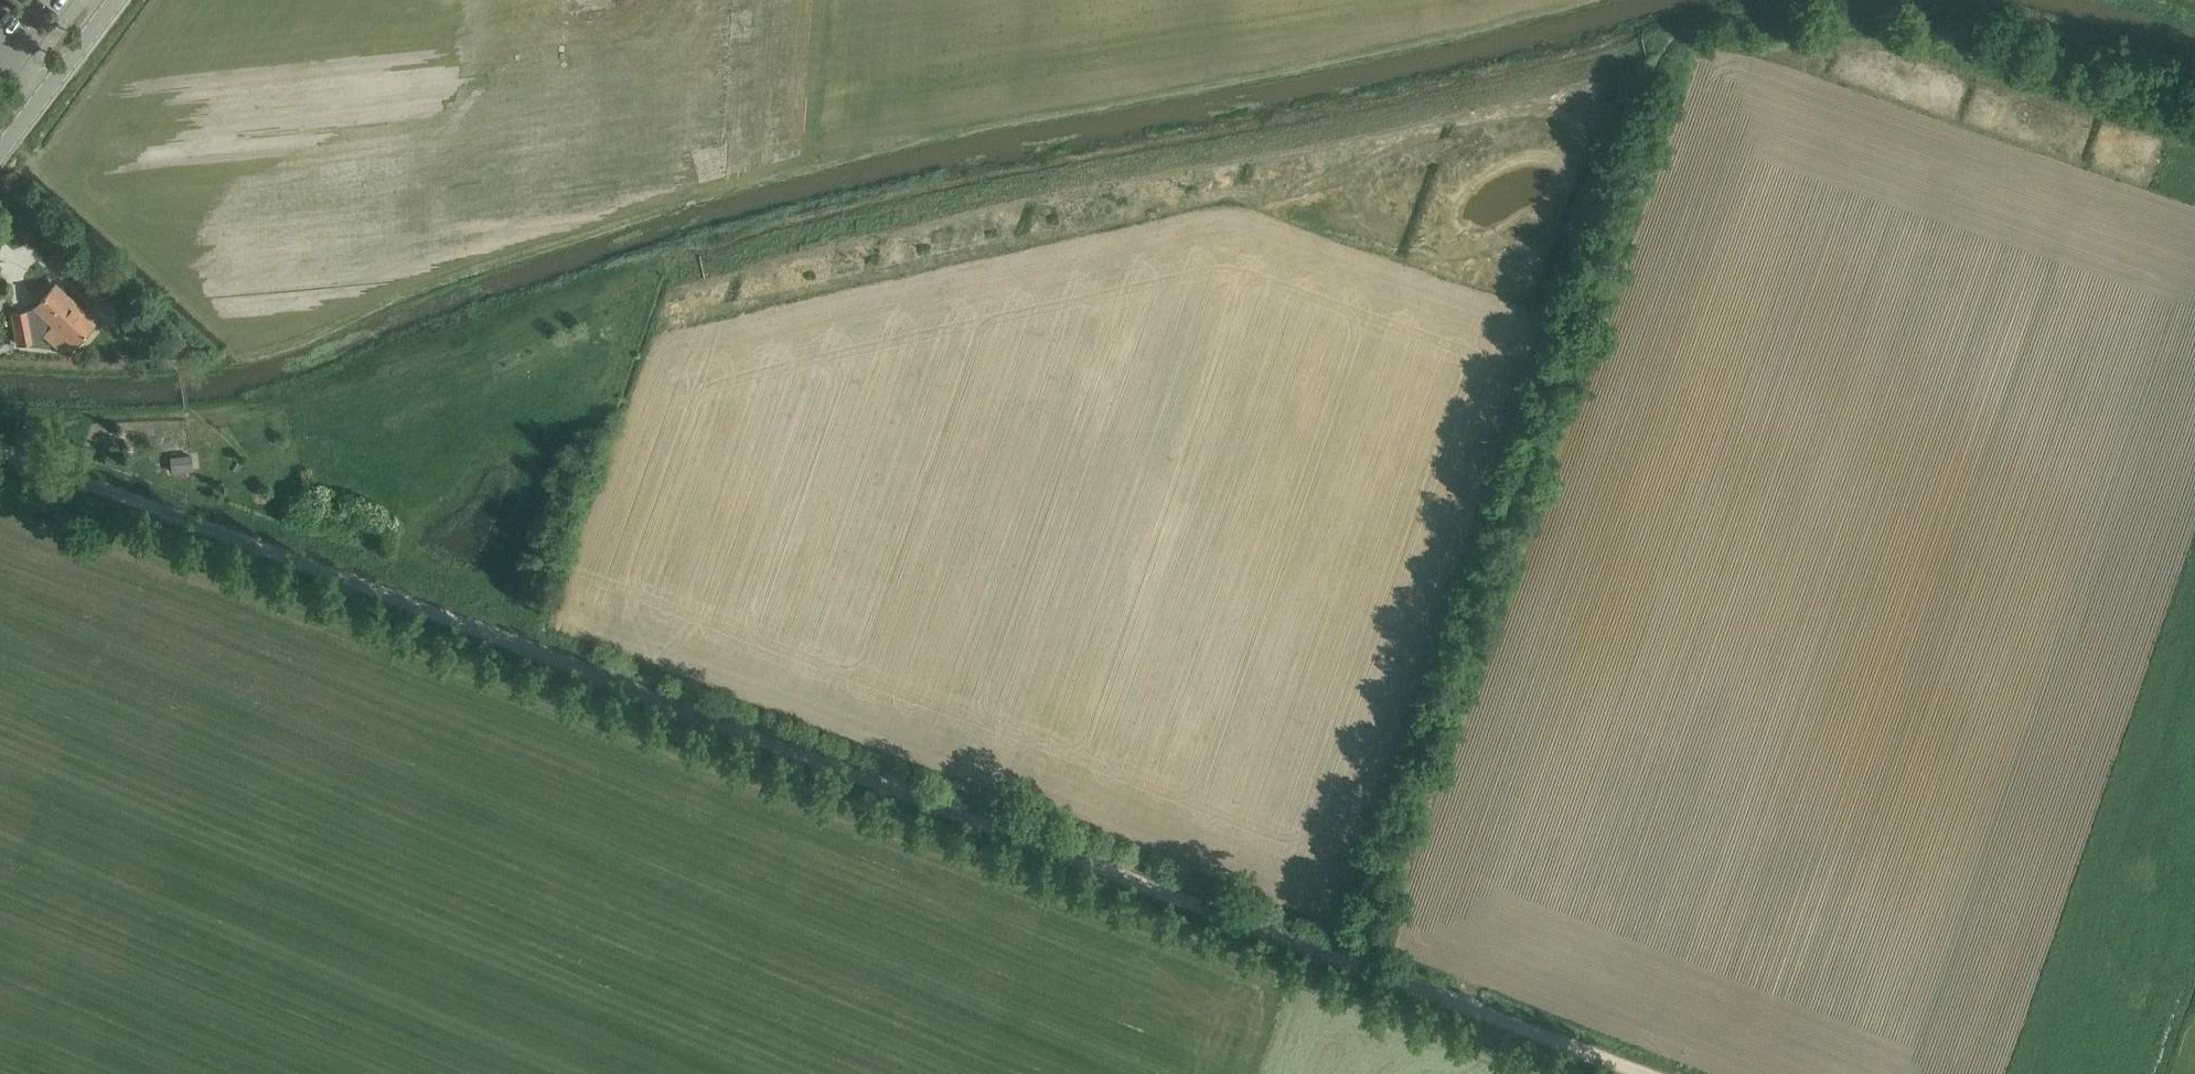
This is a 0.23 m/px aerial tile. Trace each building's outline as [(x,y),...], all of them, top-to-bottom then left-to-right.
[(94,323),(53,285),(33,307),(27,311),(13,313),(18,344),(33,341),(32,340),(38,339),(48,338),(57,346),(66,337),(74,344),(94,323)] [(174,329),(165,336),(176,350),(185,343),(174,329)] [(191,469),(190,453),(168,456),(170,472),(191,469)]
